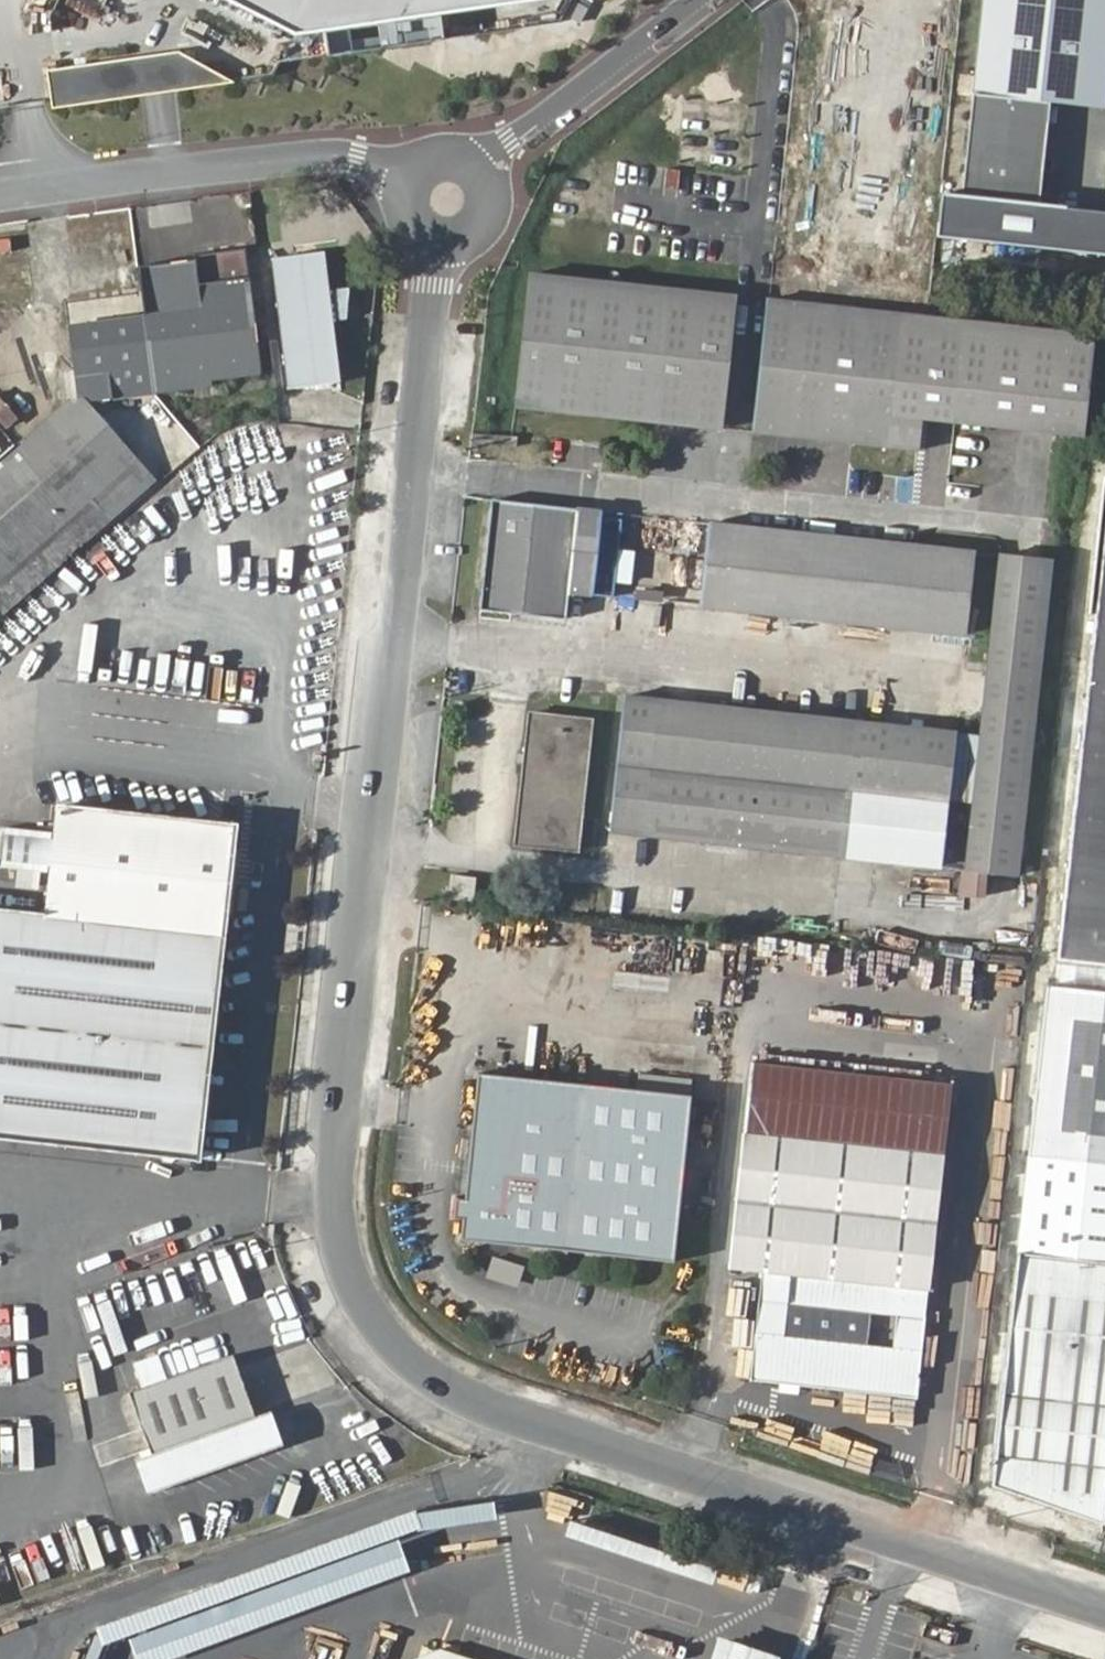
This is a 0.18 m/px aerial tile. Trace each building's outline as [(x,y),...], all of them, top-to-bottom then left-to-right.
[(304,30),(525,0),(244,0),(304,30)] [(963,192),(948,190),(943,238),(1104,255),(1104,212),(1044,206),(1054,103),(1104,108),(1104,0),(984,0),(963,192)] [(183,50),(50,69),(56,110),(238,83),(183,50)] [(816,207),(821,180),(810,177),(805,205),(816,207)] [(271,254),(289,384),(340,379),(332,316),(345,314),(348,286),(328,289),(323,247),(271,254)] [(651,421),(665,289),(530,275),(516,408),(651,421)] [(69,384),(115,390),(207,380),(207,374),(257,367),(247,278),(196,284),(199,303),(70,319),(76,366),(67,367),(69,384)] [(665,289),(651,421),(721,428),(734,296),(665,289)] [(821,428),(833,302),(768,296),(755,430),(789,433),(789,425),(821,428)] [(900,309),(833,302),(821,428),(854,431),(853,439),(887,441),(890,412),(1084,430),(1094,330),(900,309)] [(100,391),(115,390),(69,384),(70,393),(16,440),(71,505),(134,450),(98,408),(101,403),(100,391)] [(9,423),(18,413),(0,399),(0,416),(9,423)] [(820,435),(821,428),(789,425),(789,433),(820,435)] [(854,431),(821,428),(820,435),(853,439),(854,431)] [(470,440),(517,444),(518,434),(471,430),(471,432),(470,440)] [(91,529),(71,505),(16,440),(0,454),(0,608),(91,529)] [(71,505),(91,529),(154,474),(134,450),(71,505)] [(1099,488),(1049,958),(1104,964),(1104,489),(1099,488)] [(565,618),(568,590),(961,633),(970,550),(576,508),(492,499),(481,609),(565,618)] [(969,803),(962,868),(1014,874),(1049,557),(997,553),(977,732),(969,803)] [(625,693),(609,828),(936,862),(943,800),(969,803),(977,732),(625,693)] [(530,710),(517,841),(578,848),(592,716),(530,710)] [(64,805),(61,804),(49,913),(0,908),(0,1132),(198,1154),(235,824),(234,824),(64,805)] [(452,874),(449,896),(474,899),(476,877),(452,874)] [(1075,984),(1048,981),(993,1489),(1102,1526),(1104,1499),(1104,987),(1075,984)] [(752,1058),(728,1264),(764,1267),(751,1375),(917,1392),(949,1079),(752,1058)] [(697,1097),(483,1074),(465,1241),(679,1264),(697,1097)] [(517,1287),(525,1265),(493,1254),(485,1275),(517,1287)] [(130,1393),(151,1454),(255,1416),(233,1357),(130,1393)] [(255,1416),(151,1454),(136,1459),(148,1494),(289,1438),(278,1405),(255,1416)] [(869,1606),(840,1599),(825,1658),(856,1658),(869,1606)] [(919,1646),(930,1613),(904,1604),(893,1638),(919,1646)] [(441,1648),(413,1658),(476,1658),(441,1648)]
